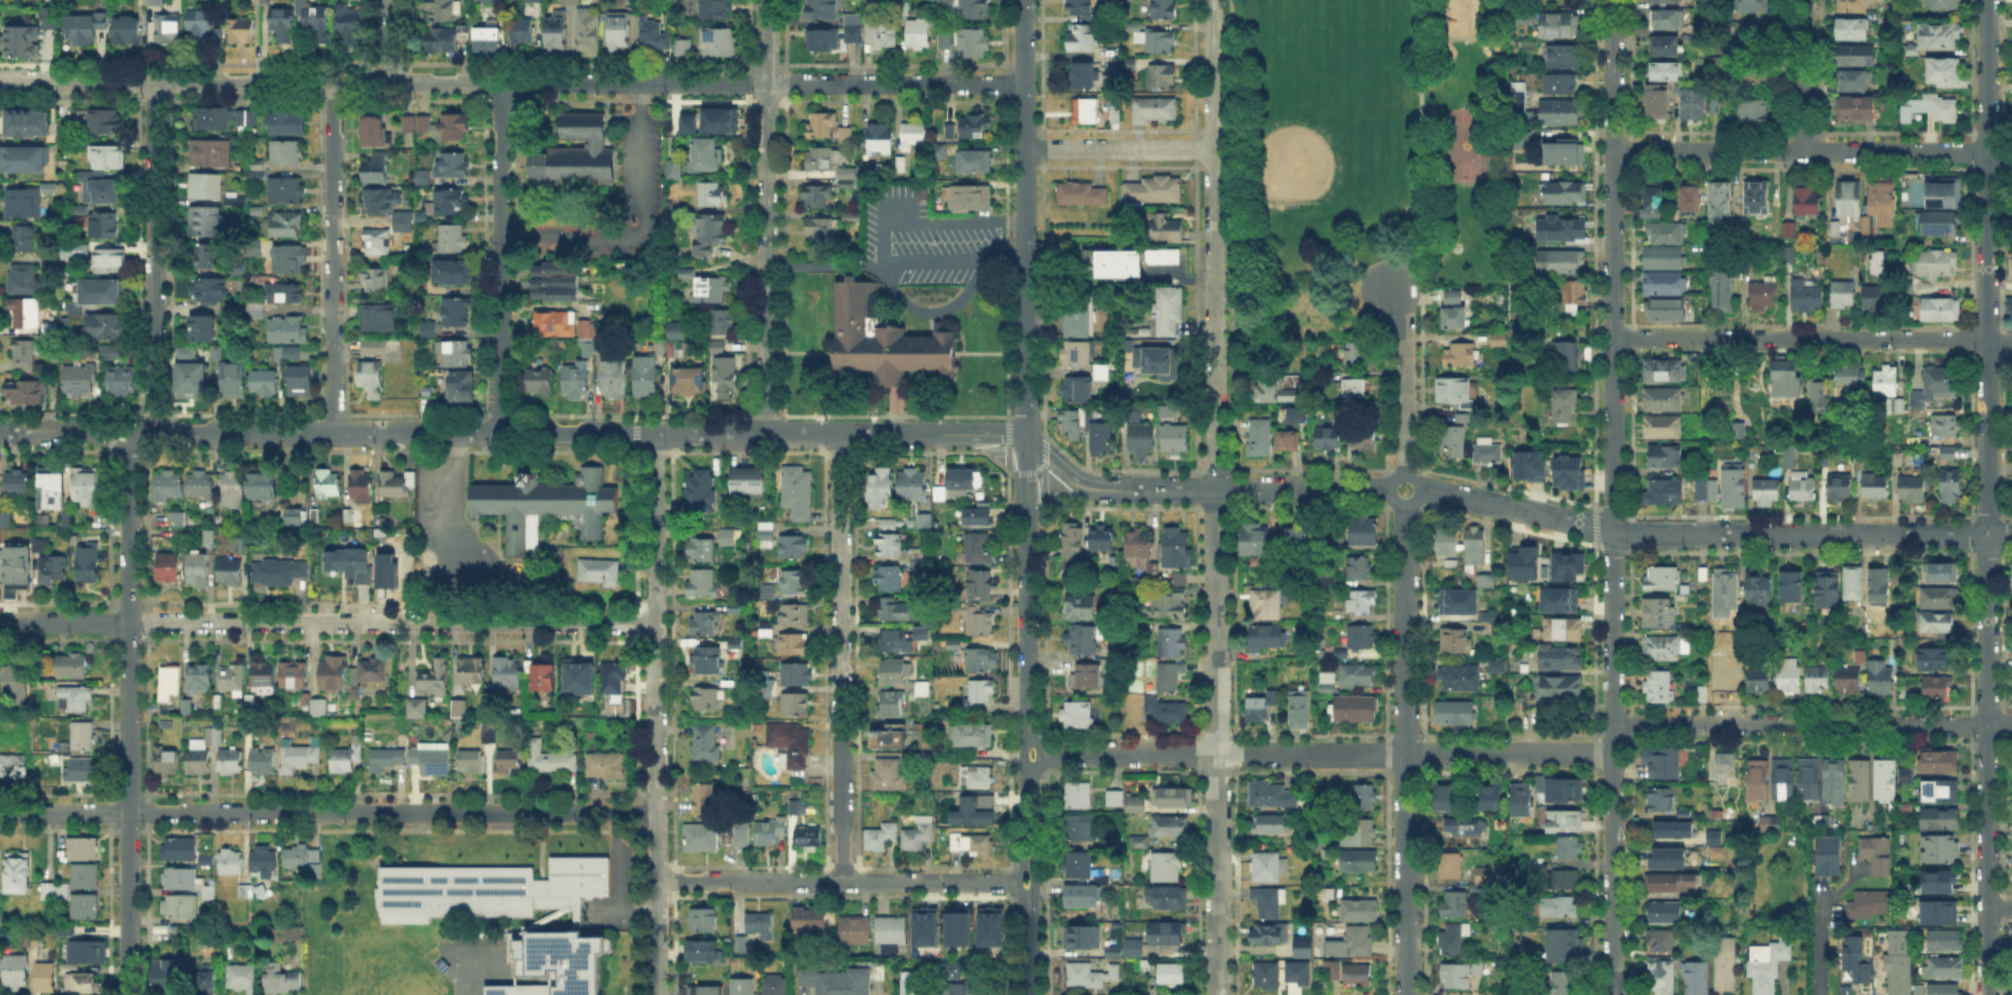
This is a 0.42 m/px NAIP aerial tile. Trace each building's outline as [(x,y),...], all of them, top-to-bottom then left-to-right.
[(299,14),(299,0),(308,0),(308,8),(330,8),(330,45),(317,45),(318,30),(305,30),(305,14),(299,14)] [(429,22),(429,0),(457,0),(457,22),(429,22)] [(701,20),(701,0),(732,0),(731,21),(701,20)] [(808,20),(808,0),(841,0),(841,20),(808,20)] [(941,4),(941,0),(989,0),(988,19),(950,19),(950,4),(941,4)] [(1071,1),(1071,0),(1093,0),(1093,15),(1071,15),(1071,11),(1066,11),(1066,1),(1071,1)] [(1152,19),(1153,0),(1176,0),(1176,19),(1152,19)] [(1738,12),(1738,0),(1770,0),(1770,13),(1738,12)] [(1838,12),(1838,0),(1885,0),(1885,3),(1869,3),(1869,12),(1838,12)] [(1930,9),(1930,0),(1960,0),(1960,9),(1930,9)] [(351,5),(351,12),(364,12),(364,31),(357,31),(357,45),(343,45),(343,31),(336,31),(336,5),(351,5)] [(1511,8),(1532,8),(1532,23),(1511,23),(1511,8)] [(59,9),(59,29),(45,29),(45,9),(59,9)] [(271,29),(272,9),(296,9),(296,35),(287,44),(276,44),(276,29),(271,29)] [(1902,20),(1902,10),(1913,10),(1913,20),(1902,20)] [(210,11),(210,44),(191,44),(192,11),(210,11)] [(547,17),(556,18),(556,11),(568,11),(568,53),(546,53),(547,17)] [(1684,11),(1684,30),(1652,30),(1652,11),(1684,11)] [(89,37),(89,47),(76,46),(76,37),(68,37),(68,16),(96,16),(96,13),(109,13),(109,30),(96,30),(96,37),(89,37)] [(845,42),(845,13),(863,13),(863,42),(845,42)] [(1581,14),(1581,38),(1542,38),(1542,14),(1581,14)] [(609,50),(609,15),(631,16),(631,50),(609,50)] [(180,16),(180,43),(158,43),(158,16),(180,16)] [(577,50),(577,17),(600,17),(599,50),(577,50)] [(117,43),(117,19),(142,19),(142,43),(117,43)] [(520,54),(507,54),(507,43),(509,43),(509,19),(534,19),(534,44),(520,44),(520,54)] [(229,20),(254,20),(254,45),(224,45),(224,42),(229,42),(229,20)] [(662,20),(662,35),(673,35),(673,50),(640,51),(640,20),(662,20)] [(910,21),(931,21),(931,49),(910,48),(910,21)] [(1836,21),(1868,22),(1868,40),(1836,40),(1836,21)] [(1920,44),(1920,24),(1943,24),(1943,21),(1960,21),(1960,51),(1915,51),(1915,55),(1906,55),(1906,44),(1920,44)] [(867,37),(867,22),(879,22),(879,37),(867,37)] [(1727,35),(1727,22),(1743,22),(1743,35),(1727,35)] [(883,45),(883,23),(895,23),(895,45),(883,45)] [(1097,26),(1097,51),(1073,51),(1073,47),(1067,47),(1067,35),(1073,35),(1073,26),(1097,26)] [(10,49),(3,49),(3,38),(11,38),(11,28),(39,28),(39,58),(10,58),(10,49)] [(808,49),(808,28),(840,28),(840,49),(808,49)] [(702,29),(737,29),(737,56),(702,56),(702,29)] [(476,30),(501,30),(501,54),(476,54),(476,30)] [(985,30),(985,38),(988,38),(988,60),(957,59),(957,30),(985,30)] [(1174,30),(1174,54),(1145,54),(1145,44),(1136,44),(1136,34),(1145,34),(1145,30),(1174,30)] [(941,49),(941,32),(951,32),(951,49),(941,49)] [(427,51),(427,33),(458,33),(458,51),(427,51)] [(1682,40),(1682,57),(1652,57),(1652,39),(1682,40)] [(677,56),(678,40),(693,40),(693,56),(677,56)] [(1580,46),(1580,69),(1550,69),(1550,46),(1580,46)] [(1875,48),(1875,66),(1838,66),(1839,48),(1875,48)] [(1730,59),(1730,67),(1710,67),(1710,58),(1730,59)] [(1120,70),(1120,60),(1136,60),(1136,70),(1120,70)] [(1647,80),(1647,61),(1680,61),(1680,80),(1647,80)] [(1929,61),(1962,61),(1962,87),(1929,87),(1929,61)] [(1741,66),(1768,66),(1768,84),(1741,84),(1741,66)] [(1098,67),(1098,73),(1100,73),(1100,82),(1094,82),(1094,88),(1073,88),(1073,67),(1098,67)] [(1150,67),(1175,67),(1175,89),(1150,89),(1150,67)] [(1838,93),(1838,73),(1875,74),(1874,93),(1838,93)] [(1547,76),(1579,76),(1579,95),(1547,95),(1547,76)] [(1507,110),(1523,111),(1524,81),(1508,80),(1507,110)] [(1644,83),(1644,117),(1666,117),(1666,83),(1644,83)] [(1679,118),(1679,88),(1702,88),(1702,119),(1679,118)] [(1899,121),(1899,97),(1920,97),(1920,92),(1935,92),(1935,95),(1940,95),(1940,97),(1955,97),(1954,121),(1940,121),(1940,118),(1931,118),(1931,110),(1909,110),(1909,121),(1899,121)] [(1707,112),(1707,97),(1718,97),(1717,112),(1707,112)] [(1177,100),(1176,123),(1134,123),(1134,99),(1177,100)] [(1837,99),(1874,99),(1874,121),(1837,121),(1837,99)] [(1099,101),(1099,125),(1075,125),(1076,101),(1099,101)] [(1538,108),(1543,108),(1543,102),(1582,102),(1582,127),(1538,127),(1538,108)] [(1768,102),(1768,126),(1739,125),(1739,102),(1768,102)] [(197,129),(197,107),(231,107),(230,130),(197,129)] [(700,107),(700,132),(736,132),(736,107),(700,107)] [(1110,122),(1110,109),(1121,109),(1121,122),(1110,122)] [(122,112),(122,133),(93,133),(93,111),(122,112)] [(237,127),(237,111),(256,112),(256,127),(237,127)] [(307,111),(307,136),(268,136),(269,111),(307,111)] [(678,112),(678,132),(695,132),(695,112),(678,112)] [(10,114),(49,114),(49,137),(10,137),(10,114)] [(811,126),(811,114),(835,114),(835,139),(806,139),(806,126),(811,126)] [(607,115),(607,149),(615,150),(615,187),(535,187),(535,156),(551,156),(551,149),(586,150),(586,142),(562,141),(562,115),(607,115)] [(363,147),(363,116),(384,116),(384,147),(363,147)] [(442,144),(442,116),(468,116),(468,144),(442,144)] [(403,132),(403,118),(416,118),(416,132),(403,132)] [(416,133),(416,118),(429,118),(429,133),(416,133)] [(988,118),(988,139),(961,139),(961,118),(988,118)] [(904,123),(927,124),(927,144),(913,144),(913,153),(904,153),(904,123)] [(69,124),(69,138),(59,138),(59,124),(69,124)] [(870,126),(892,126),(892,152),(870,152),(870,126)] [(947,126),(956,126),(956,139),(947,139),(947,126)] [(853,130),(853,142),(841,142),(841,130),(853,130)] [(1531,146),(1513,146),(1513,131),(1531,131),(1531,146)] [(694,171),(695,138),(724,138),(724,171),(694,171)] [(1577,139),(1576,160),(1555,160),(1555,162),(1547,162),(1547,160),(1546,160),(1546,144),(1558,144),(1558,138),(1577,138),(1577,139)] [(193,142),(232,142),(232,167),(192,167),(193,142)] [(303,143),(303,166),(272,166),(272,142),(303,143)] [(94,168),(94,144),(125,144),(125,168),(94,168)] [(947,147),(947,159),(934,159),(934,147),(947,147)] [(8,148),(8,151),(47,151),(47,172),(5,172),(5,148),(8,148)] [(836,149),(836,172),(809,172),(809,148),(836,149)] [(958,176),(958,152),(993,152),(993,176),(958,176)] [(375,160),(375,153),(389,153),(389,184),(365,184),(365,160),(375,160)] [(466,154),(466,163),(469,163),(469,178),(443,177),(443,154),(466,154)] [(898,171),(898,158),(907,158),(907,171),(898,171)] [(251,179),(251,160),(266,160),(266,179),(251,179)] [(683,162),(683,182),(666,182),(666,162),(683,162)] [(68,164),(68,172),(59,172),(59,163),(68,164)] [(865,167),(876,167),(876,177),(865,177),(865,167)] [(855,171),(855,189),(841,189),(841,171),(855,171)] [(107,173),(107,182),(120,182),(120,204),(88,204),(88,182),(80,182),(80,172),(107,173)] [(431,174),(431,184),(419,184),(419,173),(431,174)] [(195,175),(223,175),(222,200),(195,200),(195,175)] [(1182,203),(1122,203),(1122,182),(1144,182),(1144,175),(1182,175),(1182,203)] [(305,180),(304,204),(271,204),(271,179),(305,180)] [(1918,212),(1929,212),(1929,185),(1946,185),(1946,180),(1963,180),(1963,212),(1960,212),(1959,236),(1918,236),(1918,212)] [(1057,183),(1093,183),(1093,189),(1108,189),(1108,206),(1057,206),(1057,183)] [(1544,205),(1544,183),(1588,183),(1588,205),(1544,205)] [(1840,222),(1840,183),(1862,184),(1861,217),(1873,217),(1873,235),(1862,235),(1862,222),(1840,222)] [(1896,216),(1896,229),(1879,229),(1879,216),(1869,215),(1869,183),(1896,183),(1896,216)] [(1646,184),(1665,184),(1665,218),(1645,218),(1646,184)] [(1683,184),(1701,184),(1701,210),(1682,210),(1683,184)] [(1769,184),(1768,214),(1748,214),(1748,184),(1769,184)] [(701,185),(727,186),(727,205),(701,205),(701,185)] [(1732,185),(1732,222),(1711,222),(1711,185),(1732,185)] [(48,188),(48,186),(58,186),(58,193),(42,193),(42,217),(8,217),(8,188),(48,188)] [(951,211),(952,187),(992,187),(992,211),(951,211)] [(833,188),(833,201),(826,201),(826,209),(806,208),(806,188),(833,188)] [(1797,189),(1811,189),(1820,198),(1820,215),(1797,215),(1797,189)] [(437,191),(467,192),(466,215),(437,215),(437,191)] [(365,192),(402,192),(402,206),(392,206),(392,216),(365,216),(365,192)] [(228,208),(228,197),(248,197),(248,208),(228,208)] [(220,206),(220,214),(227,214),(227,230),(220,230),(220,238),(189,238),(189,206),(220,206)] [(839,216),(839,211),(860,211),(860,220),(837,220),(837,239),(808,239),(808,235),(803,235),(803,216),(839,216)] [(281,213),(301,213),(301,238),(269,237),(269,223),(281,213)] [(395,232),(395,213),(414,213),(414,232),(395,232)] [(1170,213),(1170,221),(1184,221),(1184,241),(1141,240),(1141,220),(1156,220),(1156,213),(1170,213)] [(93,215),(118,215),(118,238),(93,238),(93,215)] [(1588,241),(1536,241),(1536,225),(1547,225),(1547,216),(1588,217),(1588,241)] [(725,218),(725,244),(714,244),(714,256),(700,256),(700,218),(725,218)] [(1647,244),(1647,225),(1685,225),(1685,244),(1647,244)] [(1796,225),(1796,237),(1785,237),(1785,225),(1796,225)] [(466,226),(466,252),(441,252),(441,226),(466,226)] [(36,227),(36,252),(14,252),(14,227),(36,227)] [(366,231),(391,231),(391,256),(366,256),(366,231)] [(248,256),(248,240),(262,240),(262,256),(248,256)] [(79,241),(93,241),(93,253),(79,253),(79,241)] [(195,269),(195,244),(224,244),(224,269),(195,269)] [(274,247),(307,247),(307,270),(302,270),(302,275),(274,274),(274,247)] [(1150,265),(1150,249),(1181,249),(1181,265),(1150,265)] [(1646,269),(1646,249),(1685,249),(1684,269),(1646,269)] [(1916,251),(1947,251),(1947,249),(1955,249),(1955,279),(1916,279),(1916,251)] [(1869,274),(1882,274),(1882,250),(1869,250),(1869,274)] [(125,251),(125,272),(96,272),(96,251),(125,251)] [(1099,279),(1099,251),(1144,251),(1144,280),(1099,279)] [(1538,276),(1538,252),(1586,252),(1585,276),(1538,276)] [(42,272),(42,258),(56,258),(56,272),(42,272)] [(1892,273),(1892,259),(1900,259),(1900,273),(1892,273)] [(439,261),(475,261),(475,287),(438,287),(439,261)] [(35,264),(35,284),(45,284),(45,295),(12,295),(12,264),(35,264)] [(234,266),(246,266),(245,276),(234,276),(234,266)] [(536,266),(579,266),(579,301),(536,301),(536,266)] [(365,291),(365,269),(390,269),(390,291),(365,291)] [(695,271),(695,279),(681,279),(682,271),(695,271)] [(1713,307),(1714,271),(1733,271),(1733,307),(1713,307)] [(907,386),(907,370),(940,370),(940,381),(956,381),(956,368),(958,368),(958,362),(956,362),(956,351),(956,330),(941,330),(941,320),(933,320),(933,334),(906,334),(906,326),(877,326),(877,316),(869,316),(869,293),(878,293),(878,280),(856,280),(856,274),(848,274),(848,280),(835,280),(836,352),(835,368),(875,368),(875,383),(884,383),(884,386),(907,386)] [(1645,294),(1645,274),(1688,274),(1688,294),(1645,294)] [(195,304),(195,276),(225,276),(225,304),(195,304)] [(1789,307),(1789,277),(1803,277),(1803,285),(1819,285),(1820,307),(1808,307),(1808,311),(1796,311),(1796,307),(1789,307)] [(84,302),(84,284),(97,284),(97,278),(128,278),(128,306),(97,306),(97,302),(84,302)] [(730,280),(730,303),(696,303),(696,280),(730,280)] [(1773,283),(1773,280),(1776,280),(1776,311),(1750,311),(1750,283),(1773,283)] [(1579,305),(1579,317),(1566,317),(1566,305),(1563,305),(1563,282),(1589,282),(1589,305),(1579,305)] [(1833,283),(1854,284),(1854,309),(1833,309),(1833,283)] [(302,285),(302,304),(268,304),(268,285),(302,285)] [(1865,288),(1886,288),(1886,310),(1865,310),(1865,288)] [(1157,289),(1185,289),(1185,323),(1177,323),(1177,336),(1157,336),(1157,289)] [(1459,303),(1459,289),(1442,289),(1442,303),(1459,303)] [(1460,298),(1460,308),(1466,308),(1466,330),(1443,330),(1443,308),(1446,308),(1446,298),(1460,298)] [(40,308),(40,329),(15,329),(15,308),(7,308),(7,299),(40,300),(40,308)] [(265,299),(265,318),(249,317),(249,299),(265,299)] [(1697,313),(1697,299),(1706,299),(1706,313),(1697,313)] [(1646,323),(1646,300),(1687,300),(1687,323),(1646,323)] [(84,302),(84,321),(69,321),(69,301),(84,301),(84,302)] [(1962,301),(1962,322),(1924,321),(1924,301),(1962,301)] [(363,332),(364,302),(397,302),(397,332),(363,332)] [(446,302),(469,302),(469,327),(446,327),(446,302)] [(1065,336),(1065,308),(1093,308),(1093,336),(1065,336)] [(577,313),(577,336),(536,336),(536,313),(577,313)] [(708,320),(713,320),(713,313),(735,313),(735,334),(708,334),(708,320)] [(89,340),(89,315),(127,315),(127,340),(89,340)] [(271,343),(271,318),(304,318),(304,343),(271,343)] [(194,319),(215,319),(215,341),(193,341),(194,319)] [(434,320),(419,320),(419,336),(434,336),(434,320)] [(595,343),(586,343),(581,343),(581,322),(595,322),(595,343)] [(664,340),(664,322),(686,323),(686,340),(664,340)] [(1491,348),(1491,334),(1508,334),(1508,348),(1491,348)] [(390,357),(363,356),(363,342),(384,342),(384,339),(401,339),(401,349),(390,349),(390,357)] [(722,339),(708,340),(708,352),(722,352),(722,339)] [(1135,341),(1135,349),(1180,349),(1179,382),(1163,381),(1163,376),(1135,376),(1135,351),(1121,351),(1121,341),(1135,341)] [(1556,372),(1556,342),(1580,342),(1580,372),(1556,372)] [(14,343),(48,343),(48,355),(35,355),(35,371),(13,371),(14,343)] [(471,343),(471,368),(441,368),(441,343),(471,343)] [(586,356),(586,343),(595,343),(606,343),(606,356),(586,356)] [(657,355),(657,343),(665,343),(665,356),(657,355)] [(717,353),(713,353),(714,343),(725,343),(725,359),(736,359),(736,393),(731,393),(731,399),(717,399),(717,353)] [(1094,343),(1094,367),(1066,367),(1066,359),(1060,359),(1060,350),(1066,350),(1066,343),(1094,343)] [(679,344),(679,351),(687,351),(687,358),(667,357),(667,344),(679,344)] [(100,356),(116,356),(116,345),(100,345),(100,356)] [(211,359),(211,345),(229,345),(229,359),(211,359)] [(1347,345),(1367,345),(1367,370),(1347,370),(1347,345)] [(175,358),(193,358),(193,346),(175,346),(175,358)] [(1478,346),(1478,368),(1445,367),(1445,346),(1478,346)] [(276,360),(276,349),(301,349),(301,361),(276,360)] [(634,396),(634,358),(658,359),(658,397),(634,396)] [(603,399),(603,360),(627,360),(627,399),(603,399)] [(1644,382),(1644,361),(1684,361),(1684,383),(1644,382)] [(1097,380),(1097,363),(1110,363),(1110,380),(1097,380)] [(220,396),(220,364),(245,364),(245,396),(220,396)] [(360,389),(360,364),(383,364),(383,401),(370,401),(370,389),(360,389)] [(1797,364),(1797,376),(1803,376),(1803,394),(1774,394),(1774,364),(1797,364)] [(59,391),(66,391),(66,365),(96,365),(96,398),(59,398),(59,391)] [(206,365),(206,399),(179,399),(179,365),(206,365)] [(567,365),(590,365),(590,398),(567,398),(567,365)] [(290,366),(312,366),(312,397),(290,397),(290,366)] [(107,367),(136,367),(136,396),(107,396),(107,367)] [(1838,368),(1866,368),(1866,387),(1838,387),(1838,368)] [(1875,396),(1875,368),(1899,368),(1898,396),(1875,396)] [(1934,407),(1911,407),(1911,392),(1924,392),(1925,368),(1959,368),(1959,393),(1934,393),(1934,407)] [(530,369),(552,369),(552,394),(530,394),(530,369)] [(705,369),(705,395),(676,395),(676,369),(705,369)] [(253,372),(278,372),(278,396),(253,396),(253,372)] [(455,387),(455,375),(475,375),(474,403),(448,402),(448,387),(455,387)] [(1093,377),(1093,404),(1067,404),(1067,396),(1061,396),(1061,385),(1067,385),(1067,377),(1093,377)] [(1276,405),(1252,405),(1252,379),(1303,379),(1303,405),(1276,405)] [(1369,380),(1369,397),(1345,397),(1345,380),(1369,380)] [(1438,403),(1438,380),(1471,381),(1471,402),(1475,402),(1475,409),(1461,409),(1461,403),(1438,403)] [(1810,410),(1810,380),(1827,380),(1827,410),(1810,410)] [(11,395),(8,395),(8,383),(47,383),(47,407),(11,407),(11,395)] [(1644,412),(1644,389),(1682,389),(1682,412),(1644,412)] [(1554,424),(1554,392),(1575,392),(1575,424),(1554,424)] [(1894,412),(1894,399),(1903,399),(1903,412),(1894,412)] [(1286,422),(1304,422),(1304,406),(1286,406),(1286,422)] [(1127,420),(1127,408),(1141,408),(1141,421),(1127,420)] [(1176,410),(1176,419),(1161,419),(1161,410),(1176,410)] [(1082,434),(1082,445),(1070,444),(1070,434),(1061,434),(1061,411),(1082,411),(1082,434)] [(1469,415),(1469,424),(1460,424),(1460,415),(1469,415)] [(1643,440),(1643,418),(1683,418),(1683,440),(1643,440)] [(1959,418),(1959,436),(1934,436),(1934,418),(1959,418)] [(1743,421),(1728,421),(1728,437),(1742,437),(1743,421)] [(1250,456),(1250,422),(1271,422),(1271,456),(1250,456)] [(1091,453),(1091,423),(1114,423),(1114,453),(1091,453)] [(1131,425),(1156,425),(1156,453),(1130,453),(1131,425)] [(1189,427),(1189,453),(1163,453),(1163,426),(1189,427)] [(1317,451),(1317,426),(1342,427),(1342,451),(1317,451)] [(1353,427),(1376,427),(1376,451),(1354,451),(1353,427)] [(1444,449),(1444,429),(1465,429),(1465,458),(1455,458),(1447,449),(1444,449)] [(1279,452),(1279,432),(1302,432),(1302,452),(1279,452)] [(1494,439),(1494,446),(1502,446),(1502,464),(1477,464),(1477,446),(1479,446),(1479,439),(1494,439)] [(1681,448),(1681,468),(1651,468),(1651,448),(1681,448)] [(1944,449),(1955,449),(1955,461),(1944,461),(1944,449)] [(1516,452),(1542,452),(1542,459),(1546,459),(1546,474),(1532,474),(1532,476),(1516,476),(1516,465),(1513,465),(1513,459),(1516,459),(1516,452)] [(1786,469),(1786,455),(1795,455),(1795,469),(1786,469)] [(1903,455),(1903,467),(1895,466),(1895,455),(1903,455)] [(1579,492),(1563,492),(1563,488),(1556,488),(1556,462),(1562,462),(1562,459),(1569,459),(1569,461),(1580,461),(1580,474),(1579,474),(1579,492)] [(602,465),(602,486),(616,486),(616,511),(602,511),(602,541),(579,541),(579,529),(573,529),(573,517),(538,517),(538,548),(526,548),(526,556),(505,556),(505,514),(469,513),(469,483),(518,483),(518,472),(536,472),(536,483),(573,483),(573,472),(580,472),(580,465),(602,465)] [(70,466),(70,500),(79,500),(79,506),(93,505),(93,500),(101,500),(101,466),(70,466)] [(889,510),(868,510),(868,473),(878,473),(878,466),(895,466),(895,501),(889,501),(889,510)] [(1724,466),(1746,466),(1746,508),(1724,508),(1724,466)] [(65,469),(65,509),(40,509),(40,468),(65,469)] [(782,509),(782,468),(813,468),(813,524),(794,524),(794,509),(782,509)] [(184,470),(184,500),(157,500),(157,470),(184,470)] [(765,470),(765,494),(732,494),(732,470),(765,470)] [(901,470),(922,470),(922,475),(926,475),(925,501),(901,501),(901,470)] [(1942,470),(1961,470),(1961,503),(1942,503),(1942,470)] [(371,471),(371,503),(353,503),(354,471),(371,471)] [(340,472),(340,498),(319,498),(319,472),(340,472)] [(984,472),(984,490),(969,490),(969,497),(950,497),(950,472),(984,472)] [(30,473),(30,497),(7,497),(7,473),(30,473)] [(189,473),(215,473),(215,498),(189,498),(189,473)] [(250,499),(250,473),(278,474),(277,499),(250,499)] [(686,473),(714,473),(714,513),(685,512),(686,473)] [(1810,474),(1810,479),(1817,479),(1817,502),(1790,502),(1790,474),(1810,474)] [(222,510),(222,475),(245,475),(245,510),(222,510)] [(381,475),(412,475),(411,498),(381,498),(381,475)] [(1830,476),(1850,476),(1850,502),(1830,502),(1830,476)] [(1865,476),(1888,476),(1888,499),(1865,499),(1865,476)] [(1926,499),(1926,505),(1909,505),(1909,499),(1900,499),(1900,478),(1926,478),(1926,499)] [(1697,479),(1718,479),(1717,500),(1697,500),(1697,479)] [(1683,506),(1648,506),(1648,480),(1683,480),(1683,506)] [(1777,481),(1777,508),(1757,508),(1757,481),(1777,481)] [(933,501),(934,488),(947,488),(947,501),(933,501)] [(9,530),(0,530),(0,510),(9,510),(9,530)] [(288,510),(303,510),(303,526),(288,526),(288,510)] [(310,524),(310,510),(321,510),(320,524),(310,524)] [(346,525),(346,510),(362,510),(362,525),(346,525)] [(967,526),(967,510),(994,510),(994,527),(967,526)] [(62,528),(63,512),(71,512),(71,528),(62,528)] [(376,525),(376,512),(386,512),(386,525),(376,525)] [(185,523),(185,530),(178,530),(178,523),(172,523),(172,514),(185,514),(185,523)] [(919,516),(933,516),(933,531),(919,531),(919,516)] [(38,519),(50,519),(50,529),(38,529),(38,519)] [(1352,519),(1379,519),(1378,547),(1352,547),(1352,519)] [(882,521),(899,521),(899,531),(882,531),(882,521)] [(1263,525),(1262,529),(1271,529),(1271,556),(1242,556),(1242,525),(1263,525)] [(759,526),(775,526),(775,547),(759,547),(759,526)] [(1063,559),(1063,526),(1082,526),(1082,559),(1063,559)] [(1113,528),(1113,550),(1093,550),(1093,528),(1113,528)] [(1485,528),(1485,566),(1466,566),(1466,528),(1485,528)] [(1285,547),(1285,529),(1310,529),(1310,547),(1285,547)] [(1456,530),(1456,557),(1437,557),(1437,530),(1456,530)] [(204,545),(204,531),(214,531),(214,545),(204,545)] [(721,547),(722,531),(735,531),(735,547),(721,547)] [(1165,560),(1165,531),(1189,531),(1189,560),(1165,560)] [(1125,557),(1125,532),(1153,532),(1153,557),(1125,557)] [(806,536),(806,541),(812,541),(812,550),(806,550),(806,559),(781,559),(781,536),(806,536)] [(901,536),(901,556),(879,556),(879,536),(901,536)] [(962,549),(966,549),(967,536),(992,536),(992,557),(995,557),(995,564),(962,564),(962,549)] [(35,551),(35,540),(51,540),(51,551),(35,551)] [(240,540),(248,540),(248,554),(240,554),(240,540)] [(691,541),(716,541),(716,562),(691,562),(691,541)] [(79,546),(99,546),(99,583),(78,583),(79,546)] [(7,586),(7,547),(31,547),(31,586),(7,586)] [(1538,548),(1538,556),(1537,556),(1538,575),(1531,575),(1531,578),(1512,578),(1512,549),(1529,549),(1529,548),(1538,548)] [(912,570),(912,550),(924,550),(924,570),(912,570)] [(1573,580),(1554,580),(1554,554),(1570,554),(1570,551),(1576,551),(1576,553),(1584,553),(1584,572),(1573,572),(1573,580)] [(348,579),(348,572),(329,571),(329,552),(370,552),(370,584),(359,584),(359,579),(348,579)] [(161,555),(183,555),(183,566),(189,566),(189,553),(207,553),(207,585),(161,584),(161,555)] [(68,558),(68,583),(48,583),(48,587),(40,587),(41,557),(68,558)] [(1370,559),(1370,579),(1349,579),(1349,559),(1370,559)] [(219,560),(242,560),(242,584),(219,584),(219,560)] [(1446,569),(1446,560),(1460,561),(1460,569),(1446,569)] [(582,561),(620,561),(620,588),(612,588),(612,584),(582,584),(582,561)] [(299,563),(299,569),(306,569),(306,578),(294,578),(294,588),(252,587),(253,562),(299,563)] [(398,564),(398,590),(380,589),(380,564),(398,564)] [(1148,580),(1148,564),(1161,564),(1161,580),(1148,580)] [(1928,582),(1929,564),(1956,564),(1956,582),(1928,582)] [(902,568),(902,592),(878,592),(878,567),(902,568)] [(1680,568),(1679,590),(1648,590),(1648,568),(1680,568)] [(1845,568),(1864,568),(1864,601),(1844,601),(1845,568)] [(1872,570),(1890,570),(1890,607),(1871,607),(1872,570)] [(717,571),(717,599),(691,598),(691,571),(717,571)] [(807,571),(807,596),(783,595),(783,571),(807,571)] [(969,601),(969,572),(993,572),(993,601),(969,601)] [(1174,586),(1174,572),(1187,572),(1187,586),(1174,586)] [(1494,572),(1494,586),(1477,586),(1477,572),(1494,572)] [(1716,572),(1739,572),(1739,613),(1715,613),(1716,572)] [(1840,573),(1840,609),(1831,609),(1831,614),(1819,614),(1820,573),(1840,573)] [(1321,586),(1321,574),(1336,575),(1336,586),(1321,586)] [(1783,574),(1803,574),(1803,601),(1783,601),(1783,574)] [(1750,575),(1771,576),(1770,605),(1749,605),(1750,575)] [(765,601),(765,587),(776,587),(776,601),(765,601)] [(1539,587),(1576,587),(1576,611),(1539,611),(1539,587)] [(1442,590),(1473,590),(1473,600),(1469,600),(1469,613),(1442,613),(1442,590)] [(1923,590),(1958,590),(1958,610),(1922,610),(1923,590)] [(1154,599),(1164,599),(1164,595),(1172,595),(1172,591),(1186,591),(1186,619),(1154,618),(1154,599)] [(1372,613),(1348,612),(1348,592),(1377,592),(1377,604),(1372,604),(1372,613)] [(902,599),(902,593),(915,594),(915,621),(882,621),(882,599),(902,599)] [(1253,593),(1290,593),(1289,604),(1282,604),(1282,621),(1253,621),(1253,593)] [(1069,598),(1096,598),(1096,621),(1068,620),(1069,598)] [(1644,628),(1644,599),(1673,599),(1673,628),(1644,628)] [(729,614),(729,606),(743,606),(743,614),(729,614)] [(811,606),(810,626),(783,626),(784,606),(811,606)] [(981,606),(981,615),(995,615),(995,636),(968,636),(968,615),(959,615),(959,606),(981,606)] [(1477,612),(1492,612),(1492,621),(1477,621),(1477,612)] [(719,614),(719,635),(695,635),(695,614),(719,614)] [(1953,614),(1953,633),(1921,633),(1921,614),(1953,614)] [(1545,619),(1584,619),(1584,642),(1545,642),(1545,619)] [(763,625),(774,625),(774,637),(763,637),(763,625)] [(913,639),(927,639),(927,625),(913,625),(913,639)] [(1494,625),(1507,625),(1507,636),(1494,636),(1494,625)] [(1070,627),(1097,627),(1097,655),(1070,655),(1070,627)] [(1282,627),(1282,634),(1287,634),(1287,650),(1250,649),(1250,627),(1282,627)] [(1377,627),(1376,651),(1350,650),(1350,627),(1377,627)] [(920,638),(920,628),(935,628),(935,638),(920,638)] [(915,632),(915,649),(905,649),(905,651),(892,651),(892,650),(882,650),(882,629),(906,629),(906,632),(915,632)] [(1185,630),(1185,658),(1159,658),(1159,630),(1185,630)] [(1470,631),(1470,652),(1441,652),(1441,631),(1470,631)] [(810,635),(809,656),(782,656),(782,635),(810,635)] [(1681,661),(1646,660),(1646,640),(1690,640),(1690,654),(1681,654),(1681,661)] [(949,658),(949,641),(961,641),(961,658),(949,658)] [(1110,659),(1110,646),(1123,646),(1123,659),(1110,659)] [(1542,647),(1581,647),(1581,671),(1542,671),(1542,647)] [(699,656),(699,649),(723,649),(723,674),(696,674),(696,656),(699,656)] [(995,650),(995,671),(968,671),(968,650),(995,650)] [(1335,658),(1335,650),(1347,650),(1347,658),(1335,658)] [(1856,664),(1856,651),(1867,651),(1867,664),(1856,664)] [(1956,651),(1956,672),(1920,672),(1920,651),(1956,651)] [(317,660),(325,660),(325,654),(344,654),(343,688),(336,688),(336,692),(325,692),(325,688),(317,688),(317,660)] [(57,677),(57,655),(90,655),(90,677),(57,677)] [(1714,657),(1735,657),(1735,694),(1714,694),(1714,657)] [(421,672),(435,672),(435,659),(449,659),(449,692),(421,692),(421,672)] [(510,659),(510,663),(521,663),(521,689),(496,689),(496,659),(510,659)] [(363,701),(352,700),(352,672),(357,672),(358,660),(388,660),(388,680),(363,680),(363,701)] [(485,660),(485,683),(463,683),(463,660),(485,660)] [(1887,660),(1887,668),(1894,668),(1894,695),(1887,695),(1887,701),(1875,701),(1875,695),(1869,695),(1869,660),(1887,660)] [(278,661),(278,687),(303,686),(303,661),(278,661)] [(593,682),(593,690),(563,690),(562,661),(593,661),(593,682)] [(883,662),(904,662),(904,684),(883,684),(883,662)] [(1176,675),(1176,694),(1159,694),(1159,662),(1187,662),(1187,675),(1176,675)] [(529,663),(529,690),(553,689),(552,663),(529,663)] [(1505,663),(1505,673),(1491,673),(1491,663),(1505,663)] [(622,695),(603,695),(603,664),(627,664),(627,682),(622,682),(622,695)] [(189,694),(189,665),(212,665),(212,694),(189,694)] [(254,665),(274,665),(274,694),(254,694),(254,665)] [(810,666),(810,687),(783,687),(783,665),(810,666)] [(1778,694),(1778,665),(1801,665),(1801,694),(1778,694)] [(1342,666),(1376,667),(1376,687),(1342,686),(1342,666)] [(160,667),(180,667),(180,697),(171,697),(171,703),(160,703),(160,667)] [(222,667),(245,667),(245,694),(222,694),(222,667)] [(1075,667),(1100,667),(1099,688),(1075,688),(1075,667)] [(1480,667),(1480,691),(1442,691),(1442,667),(1480,667)] [(1,702),(1,669),(31,669),(31,702),(1,702)] [(1829,669),(1828,692),(1807,692),(1807,669),(1829,669)] [(1838,670),(1860,670),(1860,693),(1838,693),(1838,670)] [(1751,692),(1751,671),(1771,672),(1771,692),(1751,692)] [(772,678),(764,678),(764,674),(757,674),(757,696),(772,696),(772,678)] [(1335,674),(1335,692),(1322,692),(1322,674),(1335,674)] [(1648,704),(1648,674),(1671,674),(1671,704),(1648,704)] [(1540,677),(1582,677),(1582,702),(1540,701),(1540,677)] [(1923,700),(1923,678),(1951,678),(1951,700),(1923,700)] [(992,682),(997,682),(997,691),(992,691),(992,704),(982,704),(982,711),(963,711),(963,699),(971,699),(971,681),(992,682)] [(916,698),(916,684),(931,684),(931,698),(916,698)] [(61,712),(61,687),(92,687),(92,712),(61,712)] [(719,690),(719,710),(695,710),(695,689),(719,690)] [(1697,703),(1697,690),(1708,690),(1708,703),(1697,703)] [(1269,720),(1244,720),(1244,696),(1269,696),(1269,691),(1277,691),(1277,706),(1269,706),(1269,720)] [(1292,691),(1310,691),(1310,729),(1292,729),(1292,691)] [(299,692),(299,704),(308,704),(308,692),(299,692)] [(882,693),(904,693),(904,717),(882,717),(882,693)] [(785,695),(811,695),(811,716),(785,716),(785,695)] [(309,715),(309,698),(324,698),(324,715),(309,715)] [(1330,704),(1336,704),(1336,698),(1379,698),(1379,724),(1330,724),(1330,704)] [(410,718),(410,700),(429,700),(429,718),(410,718)] [(1147,714),(1147,700),(1157,700),(1157,704),(1187,704),(1186,724),(1154,724),(1154,714),(1147,714)] [(467,701),(467,719),(454,719),(454,701),(467,701)] [(184,715),(184,702),(193,702),(193,715),(184,715)] [(1475,703),(1475,724),(1438,724),(1438,703),(1475,703)] [(1093,704),(1093,730),(1063,730),(1063,724),(1059,724),(1060,711),(1063,711),(1063,704),(1093,704)] [(74,751),(74,721),(95,721),(95,751),(74,751)] [(934,725),(934,730),(934,752),(921,752),(921,736),(915,736),(915,725),(934,725)] [(799,726),(799,730),(811,731),(811,755),(809,755),(809,772),(782,772),(782,755),(791,755),(791,748),(768,747),(768,726),(799,726)] [(908,756),(874,756),(874,734),(888,734),(888,726),(908,726),(908,756)] [(959,727),(992,727),(992,746),(959,746),(959,727)] [(718,729),(718,747),(723,747),(723,762),(696,762),(696,729),(718,729)] [(207,745),(207,752),(210,752),(209,776),(186,776),(187,752),(193,752),(193,741),(206,741),(206,730),(222,730),(222,745),(207,745)] [(482,744),(482,730),(498,730),(498,744),(482,744)] [(320,746),(320,762),(309,762),(309,768),(295,768),(295,775),(282,775),(282,740),(295,740),(295,746),(312,746),(312,737),(321,737),(320,746)] [(354,772),(327,772),(327,748),(354,748),(354,737),(363,737),(363,759),(354,759),(354,772)] [(174,748),(174,753),(179,753),(178,774),(156,774),(156,748),(174,748)] [(384,774),(371,774),(371,749),(405,749),(405,767),(384,767),(384,774)] [(1645,766),(1645,749),(1680,750),(1680,778),(1652,778),(1652,766),(1645,766)] [(252,750),(274,750),(274,774),(252,774),(252,750)] [(450,766),(450,776),(422,776),(422,766),(410,765),(410,750),(450,750),(450,766)] [(220,751),(241,751),(241,775),(220,775),(220,751)] [(461,751),(483,751),(483,774),(467,774),(467,769),(460,769),(461,751)] [(520,772),(499,772),(499,751),(520,752),(520,772)] [(1924,751),(1959,752),(1959,774),(1924,774),(1924,751)] [(1736,753),(1736,779),(1727,779),(1727,785),(1718,785),(1718,753),(1736,753)] [(912,763),(912,754),(932,754),(932,763),(912,763)] [(29,779),(0,779),(0,755),(29,755),(29,779)] [(534,755),(577,755),(577,775),(534,774),(534,755)] [(588,755),(626,755),(626,779),(588,779),(588,755)] [(71,783),(72,758),(99,758),(98,783),(71,783)] [(1775,760),(1795,760),(1795,801),(1775,801),(1775,760)] [(904,761),(904,791),(875,791),(875,761),(904,761)] [(1769,761),(1769,801),(1748,801),(1748,761),(1769,761)] [(1820,761),(1820,802),(1800,802),(1800,761),(1820,761)] [(1851,761),(1871,762),(1871,801),(1851,801),(1851,761)] [(1825,799),(1825,762),(1845,762),(1845,806),(1832,806),(1832,799),(1825,799)] [(1877,763),(1897,763),(1897,801),(1877,801),(1877,763)] [(991,769),(991,790),(969,789),(969,769),(991,769)] [(1901,785),(1901,769),(1915,769),(1915,785),(1901,785)] [(1573,778),(1573,780),(1582,780),(1582,802),(1544,801),(1544,778),(1573,778)] [(1270,781),(1270,785),(1286,786),(1286,791),(1307,791),(1307,806),(1249,806),(1249,781),(1270,781)] [(1092,782),(1092,809),(1064,809),(1064,782),(1092,782)] [(1924,782),(1959,782),(1959,803),(1924,803),(1924,782)] [(1435,812),(1435,784),(1464,784),(1463,812),(1435,812)] [(1502,786),(1502,809),(1481,809),(1481,785),(1502,786)] [(695,786),(714,786),(714,811),(695,811),(695,786)] [(1513,786),(1533,786),(1533,817),(1513,817),(1513,786)] [(1157,789),(1194,790),(1194,807),(1157,807),(1157,789)] [(1354,789),(1377,789),(1377,809),(1354,809),(1354,789)] [(1106,807),(1106,790),(1123,790),(1123,807),(1106,807)] [(1650,790),(1674,790),(1674,811),(1650,810),(1650,790)] [(948,823),(992,823),(992,793),(959,793),(959,809),(948,809),(948,823)] [(1127,813),(1127,798),(1146,798),(1146,813),(1127,813)] [(791,802),(806,802),(806,815),(791,815),(791,802)] [(1911,805),(1911,813),(1901,813),(1901,805),(1911,805)] [(1920,829),(1920,810),(1961,810),(1961,829),(1920,829)] [(1690,811),(1690,819),(1680,819),(1680,811),(1690,811)] [(1549,832),(1549,812),(1584,812),(1584,832),(1549,832)] [(1253,834),(1254,815),(1291,815),(1291,835),(1253,834)] [(1096,817),(1096,842),(1067,842),(1067,835),(1059,835),(1059,824),(1067,824),(1067,816),(1096,817)] [(1817,831),(1817,816),(1840,816),(1839,831),(1817,831)] [(778,847),(756,847),(756,823),(774,823),(774,817),(786,817),(786,837),(778,837),(778,847)] [(924,853),(902,853),(902,830),(916,830),(916,817),(933,817),(933,841),(924,841),(924,853)] [(1190,818),(1190,838),(1153,838),(1153,818),(1190,818)] [(1446,836),(1446,818),(1485,818),(1484,836),(1446,836)] [(1762,818),(1780,819),(1780,831),(1762,831),(1762,818)] [(1342,845),(1343,820),(1376,820),(1376,845),(1342,845)] [(882,832),(882,823),(895,823),(895,846),(889,846),(889,852),(867,852),(867,832),(882,832)] [(1654,824),(1687,824),(1687,844),(1654,843),(1654,824)] [(719,826),(718,853),(685,853),(686,826),(719,826)] [(822,830),(822,846),(798,846),(798,829),(822,830)] [(1704,844),(1719,844),(1719,829),(1704,830),(1704,844)] [(737,831),(749,832),(749,847),(737,847),(737,831)] [(992,836),(992,855),(958,855),(958,851),(952,851),(952,834),(967,834),(967,836),(992,836)] [(1842,835),(1842,874),(1817,874),(1817,835),(1842,835)] [(1560,859),(1560,837),(1582,837),(1582,859),(1560,859)] [(98,838),(98,861),(69,861),(69,838),(98,838)] [(1111,846),(1111,838),(1123,838),(1123,846),(1111,846)] [(1890,861),(1890,877),(1871,877),(1871,861),(1862,861),(1862,838),(1890,838),(1890,861)] [(1924,864),(1924,838),(1957,838),(1956,864),(1924,864)] [(196,839),(196,863),(164,862),(164,839),(196,839)] [(1148,839),(1148,850),(1133,850),(1133,839),(1148,839)] [(282,867),(282,847),(291,847),(291,845),(295,845),(295,842),(303,842),(303,846),(306,846),(306,860),(303,860),(303,867),(282,867)] [(1726,847),(1726,856),(1713,856),(1713,846),(1726,847)] [(1322,857),(1322,849),(1332,849),(1332,857),(1322,857)] [(1686,850),(1685,867),(1655,867),(1655,849),(1686,849),(1686,850)] [(1442,878),(1442,850),(1463,850),(1463,878),(1442,878)] [(1342,873),(1342,851),(1378,851),(1378,873),(1342,873)] [(243,852),(243,874),(220,874),(221,852),(243,852)] [(273,870),(273,879),(262,879),(262,870),(251,870),(251,852),(276,852),(276,870),(273,870)] [(30,854),(29,892),(7,892),(7,853),(30,854)] [(1093,854),(1093,879),(1066,878),(1066,853),(1093,854)] [(1182,854),(1182,882),(1153,882),(1153,854),(1182,854)] [(1287,855),(1286,882),(1254,882),(1254,855),(1287,855)] [(598,953),(598,994),(484,994),(484,984),(558,984),(558,969),(549,969),(549,975),(515,975),(515,958),(525,958),(525,930),(571,930),(571,907),(531,907),(531,915),(426,915),(426,922),(379,922),(379,908),(373,908),(373,886),(379,886),(379,866),(531,866),(531,878),(549,878),(549,856),(608,856),(607,893),(606,895),(590,895),(590,897),(583,897),(583,895),(579,895),(578,929),(580,929),(580,935),(604,935),(604,936),(607,936),(610,938),(610,949),(607,952),(604,952),(604,953),(598,953)] [(304,877),(304,862),(318,862),(318,877),(304,877)] [(72,889),(72,865),(98,866),(98,889),(72,889)] [(1548,865),(1548,869),(1581,869),(1581,889),(1548,889),(1548,880),(1531,880),(1531,865),(1548,865)] [(197,870),(197,878),(204,878),(204,889),(164,889),(164,870),(197,870)] [(1476,883),(1476,870),(1493,870),(1493,883),(1476,883)] [(1954,877),(1954,892),(1924,892),(1924,870),(1954,870),(1954,877)] [(1648,876),(1697,876),(1697,892),(1647,892),(1648,876)] [(1099,909),(1065,909),(1066,886),(1094,886),(1094,878),(1110,879),(1110,891),(1099,891),(1099,909)] [(55,885),(55,901),(42,901),(42,883),(55,883),(55,885)] [(55,898),(55,885),(68,885),(68,898),(55,898)] [(239,898),(239,886),(251,886),(251,898),(239,898)] [(1185,887),(1185,909),(1154,909),(1155,903),(1148,903),(1148,890),(1155,890),(1155,887),(1185,887)] [(1472,895),(1472,887),(1487,887),(1487,895),(1472,895)] [(204,901),(204,889),(214,889),(214,901),(204,901)] [(1256,890),(1286,891),(1286,908),(1279,908),(1279,920),(1256,919),(1256,890)] [(1872,919),(1846,919),(1846,902),(1855,902),(1855,891),(1889,892),(1889,914),(1872,914),(1872,919)] [(73,919),(73,894),(100,894),(100,919),(73,919)] [(1468,895),(1467,917),(1444,917),(1444,895),(1468,895)] [(198,898),(198,919),(164,919),(164,898),(198,898)] [(1576,899),(1576,918),(1542,918),(1542,899),(1576,899)] [(1919,899),(1955,900),(1955,924),(1919,923),(1919,899)] [(1378,901),(1378,923),(1342,923),(1342,901),(1378,901)] [(1681,903),(1681,924),(1650,924),(1651,903),(1681,903)] [(911,907),(911,946),(936,946),(936,907),(911,907)] [(943,907),(943,946),(969,946),(969,907),(943,907)] [(976,907),(976,945),(1002,945),(1002,907),(976,907)] [(692,933),(692,909),(718,909),(718,933),(692,933)] [(1099,909),(1107,909),(1107,919),(1096,919),(1096,909),(1099,909)] [(792,930),(792,910),(815,910),(814,930),(792,930)] [(762,934),(748,934),(748,915),(774,915),(774,941),(762,941),(762,934)] [(900,954),(877,954),(877,917),(909,917),(909,945),(900,945),(900,954)] [(872,918),(871,946),(841,945),(841,918),(872,918)] [(1070,925),(1096,925),(1096,948),(1070,948),(1070,925)] [(1462,954),(1444,954),(1444,933),(1447,933),(1447,925),(1471,925),(1470,936),(1462,936),(1462,954)] [(1153,926),(1184,926),(1183,947),(1153,946),(1153,926)] [(1255,927),(1289,927),(1289,943),(1255,943),(1255,927)] [(1343,955),(1343,927),(1375,927),(1375,955),(1343,955)] [(1907,929),(1908,994),(1886,994),(1886,969),(1882,970),(1881,953),(1886,953),(1886,929),(1907,929)] [(1548,962),(1548,931),(1580,931),(1580,962),(1548,962)] [(1649,931),(1675,931),(1674,953),(1649,953),(1649,931)] [(1929,952),(1929,932),(1964,932),(1964,952),(1929,952)] [(39,935),(39,948),(24,948),(24,935),(39,935)] [(1776,961),(1776,994),(1752,994),(1752,980),(1748,980),(1748,962),(1752,962),(1752,951),(1770,951),(1770,943),(1779,943),(1780,937),(1792,937),(1792,961),(1776,961)] [(1313,938),(1313,958),(1296,958),(1296,938),(1313,938)] [(738,954),(738,939),(748,939),(748,954),(738,954)] [(1737,939),(1736,991),(1717,991),(1717,939),(1737,939)] [(1842,979),(1842,940),(1868,940),(1868,979),(1842,979)] [(1127,941),(1144,941),(1144,958),(1127,958),(1127,941)] [(107,942),(107,964),(70,964),(70,942),(107,942)] [(690,943),(717,943),(717,959),(690,960),(690,943)] [(1107,946),(1124,946),(1123,956),(1107,956),(1107,946)] [(28,957),(28,990),(4,990),(4,957),(28,957)] [(151,991),(152,959),(181,959),(181,991),(151,991)] [(1927,979),(1927,960),(1965,960),(1965,979),(1927,979)] [(278,961),(278,971),(283,971),(283,969),(298,969),(298,988),(287,988),(287,991),(263,991),(263,961),(278,961)] [(1308,986),(1308,961),(1283,961),(1283,981),(1297,981),(1297,986),(1308,986)] [(962,962),(962,979),(941,979),(941,962),(962,962)] [(1142,972),(1142,962),(1151,962),(1151,973),(1142,972)] [(1494,962),(1494,974),(1481,974),(1481,973),(1473,973),(1472,989),(1444,989),(1444,966),(1481,966),(1481,962),(1494,962)] [(1649,992),(1649,964),(1676,964),(1676,994),(1656,994),(1656,992),(1649,992)] [(36,965),(54,965),(54,993),(36,993),(36,965)] [(1091,965),(1091,973),(1104,973),(1104,992),(1088,992),(1088,985),(1068,985),(1068,965),(1091,965)] [(1161,965),(1186,965),(1186,986),(1161,986),(1161,965)] [(1255,965),(1298,965),(1298,988),(1255,988),(1255,965)] [(1373,984),(1373,990),(1359,989),(1359,984),(1344,984),(1344,965),(1373,965),(1373,984)] [(1709,965),(1709,994),(1687,994),(1687,965),(1709,965)] [(230,989),(230,966),(255,966),(255,989),(230,989)] [(873,984),(873,994),(816,994),(816,987),(801,987),(801,970),(851,971),(851,966),(885,966),(885,984),(873,984)] [(1111,981),(1111,966),(1122,966),(1122,981),(1111,981)] [(197,994),(197,967),(217,967),(216,994),(197,994)] [(925,974),(925,994),(903,994),(903,973),(925,974)] [(1577,974),(1577,994),(1552,994),(1552,974),(1577,974)] [(68,994),(68,975),(99,975),(99,994),(68,994)] [(1514,975),(1525,975),(1525,988),(1514,988),(1514,975)] [(788,976),(788,994),(766,994),(766,976),(788,976)] [(756,980),(756,994),(734,994),(734,980),(756,980)] [(981,984),(981,994),(943,994),(943,984),(981,984)] [(1925,985),(1925,994),(1916,994),(1916,985),(1925,985)] [(1963,986),(1963,994),(1930,994),(1930,986),(1963,986)] [(725,987),(725,994),(689,994),(689,987),(725,987)]
